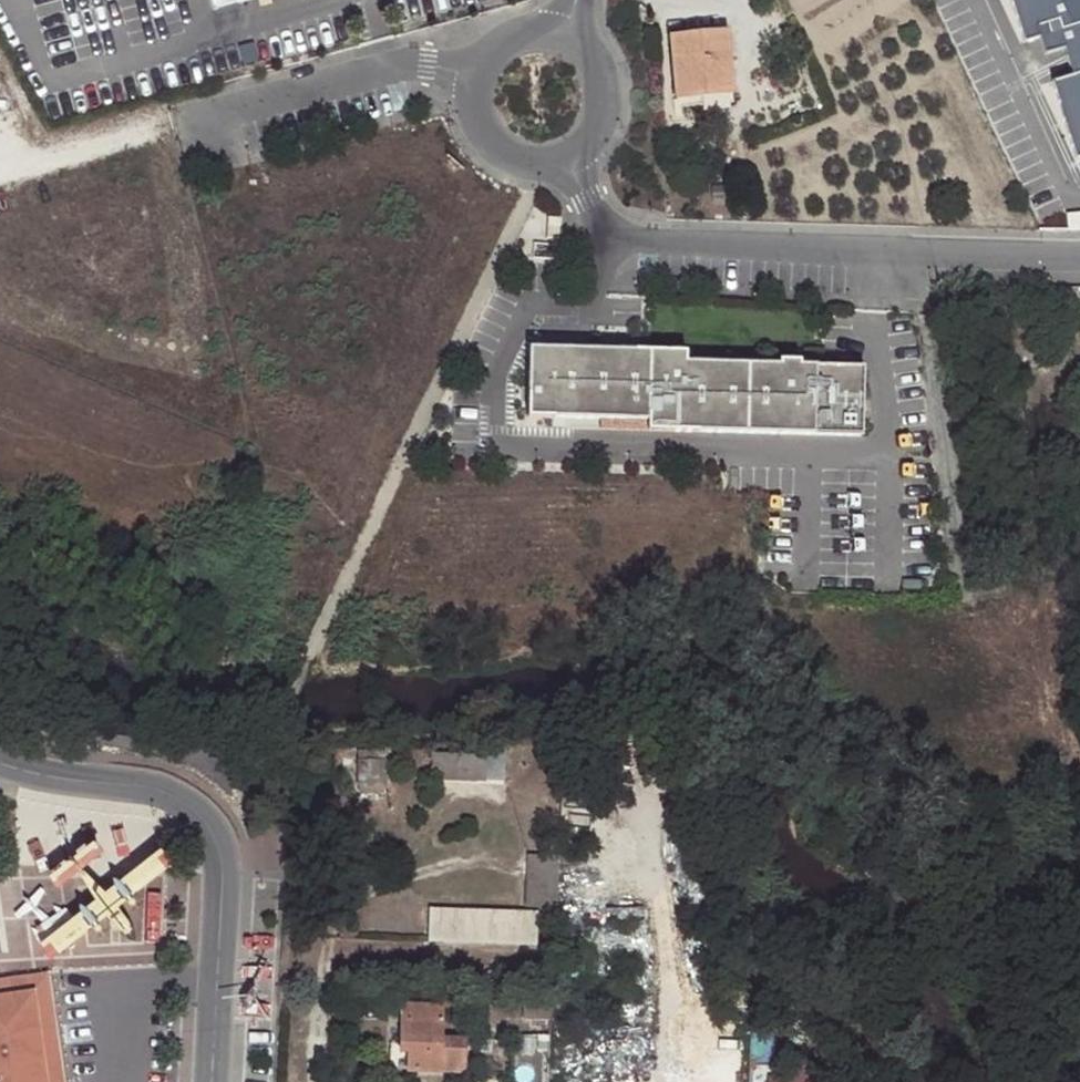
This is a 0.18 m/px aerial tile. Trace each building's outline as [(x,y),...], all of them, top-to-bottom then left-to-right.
[(1025,41),(1040,38),(1044,53),(1064,48),(1072,79),(1054,84),(1077,160),(1079,160),(1079,0),(1013,0),(1025,41)] [(676,101),(699,99),(699,91),(733,89),(728,32),(671,36),(676,101)] [(699,91),(699,99),(700,108),(735,105),(733,89),(699,91)] [(687,346),(532,343),(532,410),(649,416),(650,424),(865,431),(865,364),(687,358),(687,346)] [(485,758),(434,756),(433,778),(505,780),(506,745),(485,744),(485,758)] [(361,754),(360,785),(385,784),(385,754),(361,754)] [(385,784),(360,785),(360,795),(385,795),(385,784)] [(143,816),(93,818),(94,868),(145,866),(143,816)] [(556,909),(559,856),(529,855),(527,907),(556,909)] [(40,924),(49,951),(104,933),(95,906),(40,924)] [(538,912),(431,908),(429,941),(537,946),(538,912)] [(33,991),(46,1081),(63,1081),(48,973),(0,980),(0,997),(33,991)] [(33,991),(0,997),(0,1081),(46,1081),(33,991)] [(551,1020),(552,995),(526,993),(524,1019),(551,1020)] [(402,1004),(401,1043),(410,1043),(410,1052),(410,1071),(466,1073),(467,1038),(443,1038),(443,1006),(402,1004)] [(410,1043),(401,1043),(401,1052),(410,1052),(410,1043)]
